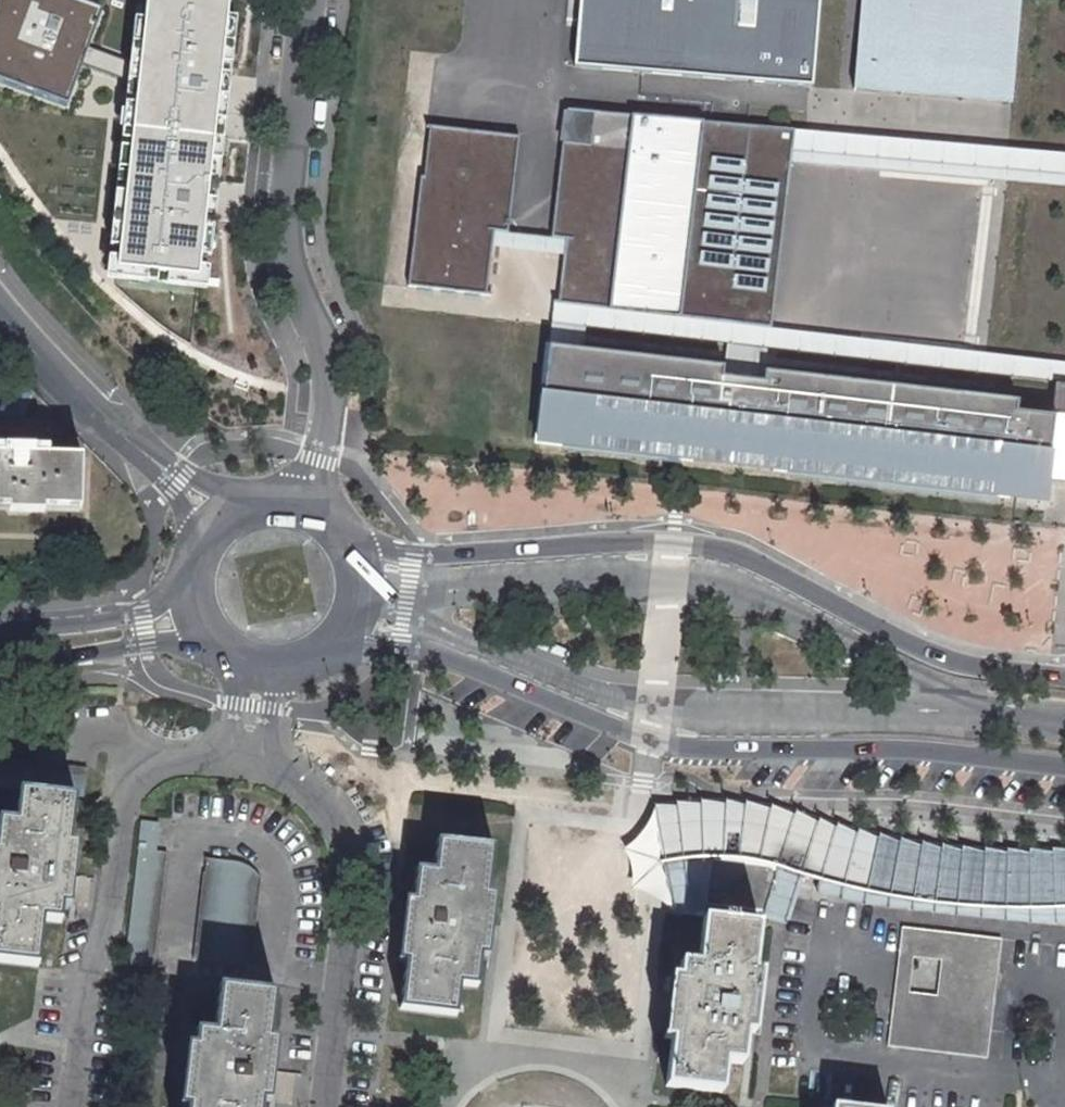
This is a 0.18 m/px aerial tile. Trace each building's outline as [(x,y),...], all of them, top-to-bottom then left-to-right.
[(247,0),(137,0),(132,65),(114,64),(119,0),(0,0),(0,96),(126,105),(113,282),(225,291),(247,0)] [(575,66),(814,86),(821,0),(581,0),(575,66)] [(855,90),(1011,103),(1020,0),(862,0),(855,90)] [(586,143),(562,141),(551,240),(565,242),(559,302),(649,311),(769,324),(789,143),(790,130),(590,109),(586,143)] [(586,143),(590,109),(567,110),(562,141),(586,143)] [(519,136),(427,126),(427,128),(430,128),(424,177),(421,177),(408,287),(491,296),(491,293),(487,293),(493,231),(507,233),(519,136)] [(595,326),(598,309),(564,303),(561,320),(595,326)] [(548,347),(538,441),(560,444),(563,432),(595,436),(593,448),(690,459),(691,447),(722,451),(721,463),(745,465),(746,454),(776,457),(776,469),(1006,496),(1008,484),(1017,485),(1016,497),(1047,500),(1050,460),(1064,461),(1064,382),(1054,380),(1053,417),(1016,412),(1017,402),(764,372),(763,382),(743,380),(722,378),(723,367),(548,347)] [(82,456),(48,456),(48,449),(21,448),(0,447),(0,506),(9,506),(9,511),(44,512),(44,507),(80,508),(82,456)] [(0,760),(0,790),(82,798),(86,769),(0,760)] [(37,967),(42,921),(59,923),(63,895),(73,800),(18,794),(15,823),(0,822),(0,963),(37,967)] [(676,916),(675,912),(656,818),(691,814),(701,813),(745,815),(782,821),(792,823),(810,829),(834,837),(862,843),(877,847),(926,858),(958,860),(969,862),(1007,864),(1014,864),(1053,864),(1064,863),(1064,852),(1053,851),(1053,854),(1030,852),(1030,854),(1007,852),(1007,854),(985,852),(985,854),(962,849),(962,853),(942,848),(942,851),(923,846),(922,847),(901,841),(900,843),(880,836),(879,839),(859,830),(858,833),(838,825),(836,827),(820,820),(819,822),(796,812),(795,814),(772,807),(770,809),(747,804),(746,805),(727,801),(726,803),(701,801),(701,804),(678,803),(677,806),(656,806),(656,809),(650,816),(636,828),(625,834),(619,837),(618,843),(616,855),(609,877),(621,885),(627,890),(635,902),(638,908),(651,907),(658,908),(671,912),(676,916)] [(675,912),(691,913),(704,912),(705,905),(701,904),(702,896),(706,896),(711,859),(770,866),(774,869),(776,873),(777,878),(777,884),(782,867),(821,879),(850,887),(877,893),(918,901),(956,906),(989,909),(1054,908),(1064,908),(1064,863),(1053,864),(1014,864),(1007,864),(969,862),(958,860),(926,858),(877,847),(862,843),(834,837),(810,829),(792,823),(782,821),(745,815),(701,813),(691,814),(656,818),(675,912)] [(138,823),(119,965),(148,969),(164,854),(153,853),(156,826),(138,823)] [(411,908),(399,1011),(455,1017),(458,986),(473,988),(490,849),(436,843),(432,874),(415,872),(411,908)] [(706,896),(705,905),(773,913),(777,884),(777,878),(776,873),(774,869),(770,866),(711,859),(706,896)] [(230,863),(203,860),(200,874),(190,961),(247,968),(257,880),(254,876),(241,867),(230,863)] [(777,884),(773,913),(787,918),(796,891),(815,898),(818,889),(865,901),(865,899),(888,904),(888,903),(1005,916),(1005,920),(1064,917),(1064,908),(1054,908),(989,909),(956,906),(918,901),(877,893),(850,887),(821,879),(782,867),(777,884)] [(681,963),(666,1086),(721,1093),(725,1062),(740,1064),(748,999),(757,925),(703,918),(697,964),(681,963)] [(903,928),(899,956),(913,958),(941,961),(998,967),(1001,940),(903,928)] [(899,956),(895,992),(909,993),(913,958),(899,956)] [(941,961),(936,997),(994,1004),(998,967),(941,961)] [(186,1106),(260,1106),(264,1075),(272,995),(217,988),(212,1035),(195,1033),(186,1106)] [(895,992),(889,1046),(988,1058),(994,1004),(936,997),(909,993),(895,992)]
